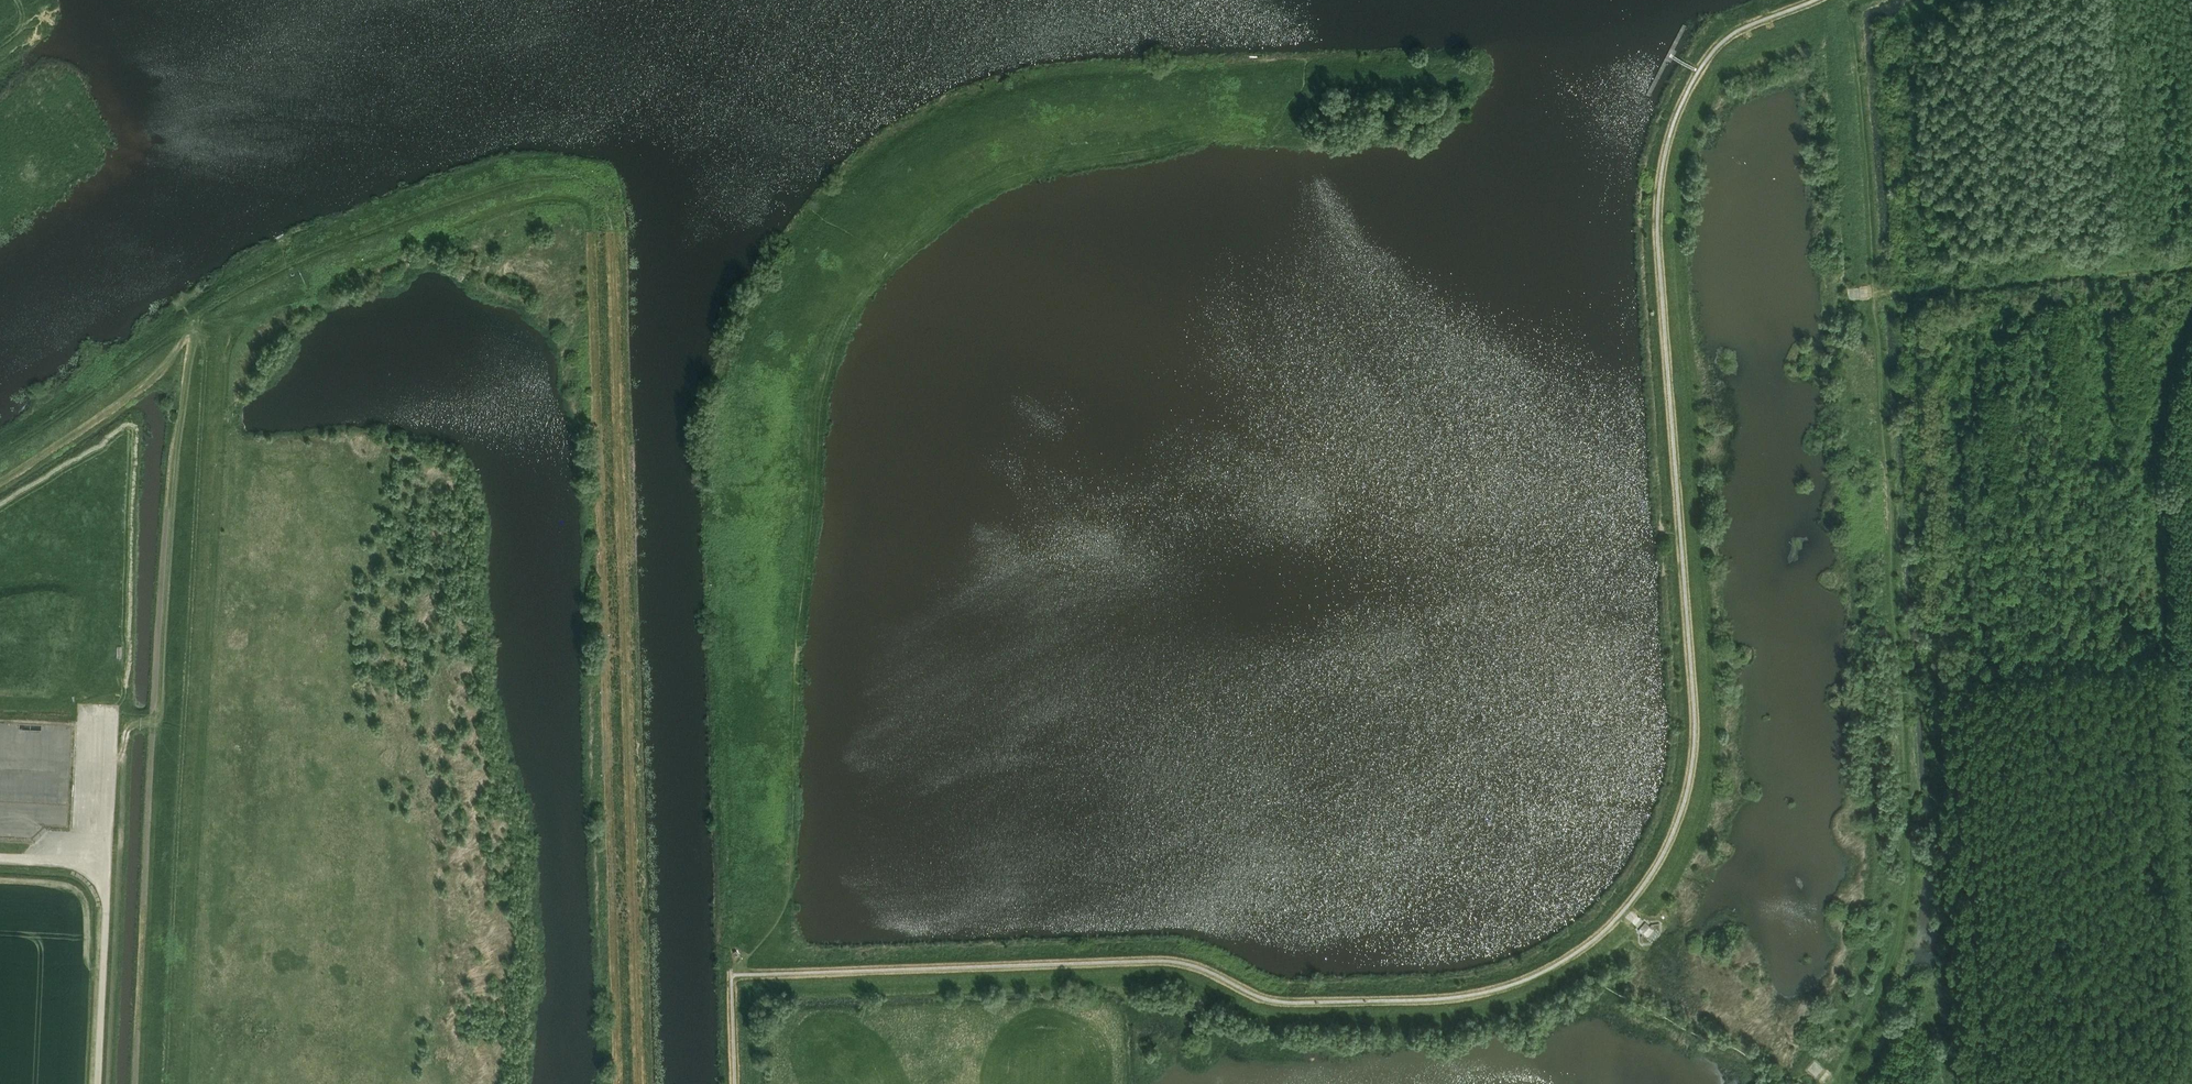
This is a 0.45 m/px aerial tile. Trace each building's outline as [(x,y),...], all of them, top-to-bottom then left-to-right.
[(1646,922),(1639,930),(1643,934),(1650,926),(1646,922)]
